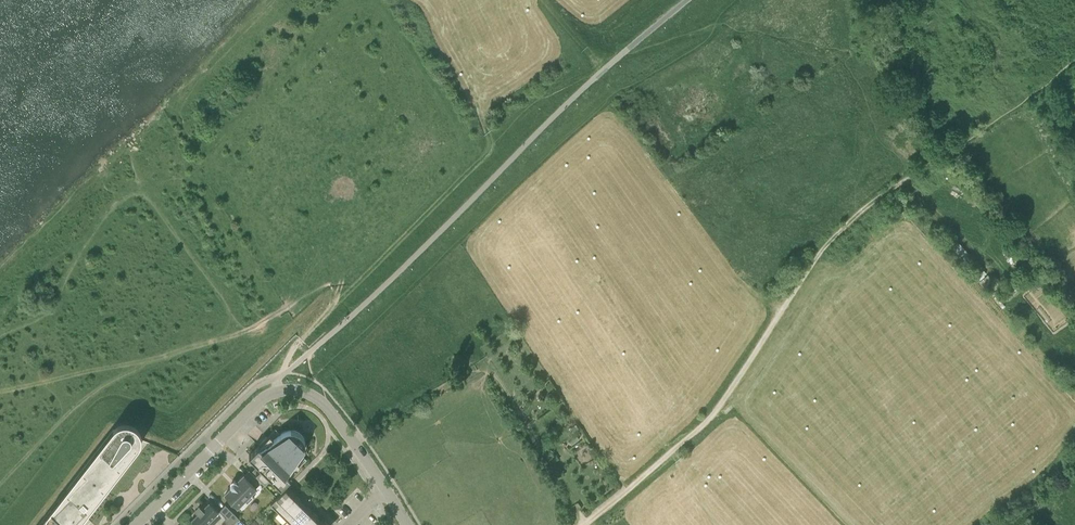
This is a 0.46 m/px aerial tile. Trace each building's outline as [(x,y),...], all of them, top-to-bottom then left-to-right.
[(986,289),(987,288),(993,294),(996,291),(998,288),(992,282),(991,284),(985,277),(980,282),(986,289)] [(1010,290),(1013,294),(1018,290),(1015,286),(1010,290)] [(997,295),(993,298),(999,305),(1000,305),(1002,308),(1005,306),(997,295)] [(463,359),(454,365),(457,370),(460,369),(461,372),(468,367),(463,359)] [(101,499),(139,451),(141,450),(141,449),(141,448),(142,446),(143,444),(143,442),(143,441),(143,440),(143,439),(143,438),(143,436),(142,435),(142,434),(141,433),(141,432),(140,431),(140,430),(139,429),(138,428),(136,426),(134,425),(132,424),(131,424),(129,424),(128,423),(126,423),(124,423),(122,424),(120,424),(118,425),(116,426),(115,427),(114,428),(51,509),(39,524),(78,524),(80,523),(84,518),(85,519),(86,520),(85,520),(86,520),(103,499),(102,499),(101,500),(101,499)] [(275,428),(267,436),(249,455),(260,466),(256,470),(265,479),(270,475),(281,486),(307,460),(302,454),(303,452),(304,451),(305,449),(305,448),(305,447),(305,446),(305,444),(305,443),(305,442),(305,440),(304,439),(304,438),(303,437),(303,436),(302,435),(300,434),(299,433),(298,432),(297,431),(296,431),(295,430),(293,430),(292,430),(291,430),(289,430),(288,430),(287,431),(285,431),(283,432),(281,434),(275,428)] [(577,435),(569,441),(572,445),(580,439),(577,435)] [(232,487),(225,494),(238,506),(243,501),(247,504),(254,497),(251,493),(256,488),(256,487),(261,482),(252,473),(247,478),(244,475),(237,482),(237,481),(236,481),(235,481),(234,481),(233,481),(232,481),(232,482),(231,482),(231,483),(231,484),(230,485),(231,485),(231,486),(231,487),(232,487)] [(279,512),(296,495),(291,490),(289,492),(286,488),(271,503),(279,512)] [(296,495),(279,512),(288,520),(302,505),(300,502),(301,500),(296,495)] [(198,513),(191,519),(197,524),(219,524),(224,520),(230,524),(232,524),(239,518),(225,504),(219,511),(209,501),(203,508),(201,506),(196,511),(198,513)] [(302,505),(288,520),(293,524),(299,524),(313,512),(307,506),(305,508),(302,505)] [(313,512),(299,524),(316,524),(319,522),(316,519),(318,517),(313,512)]
